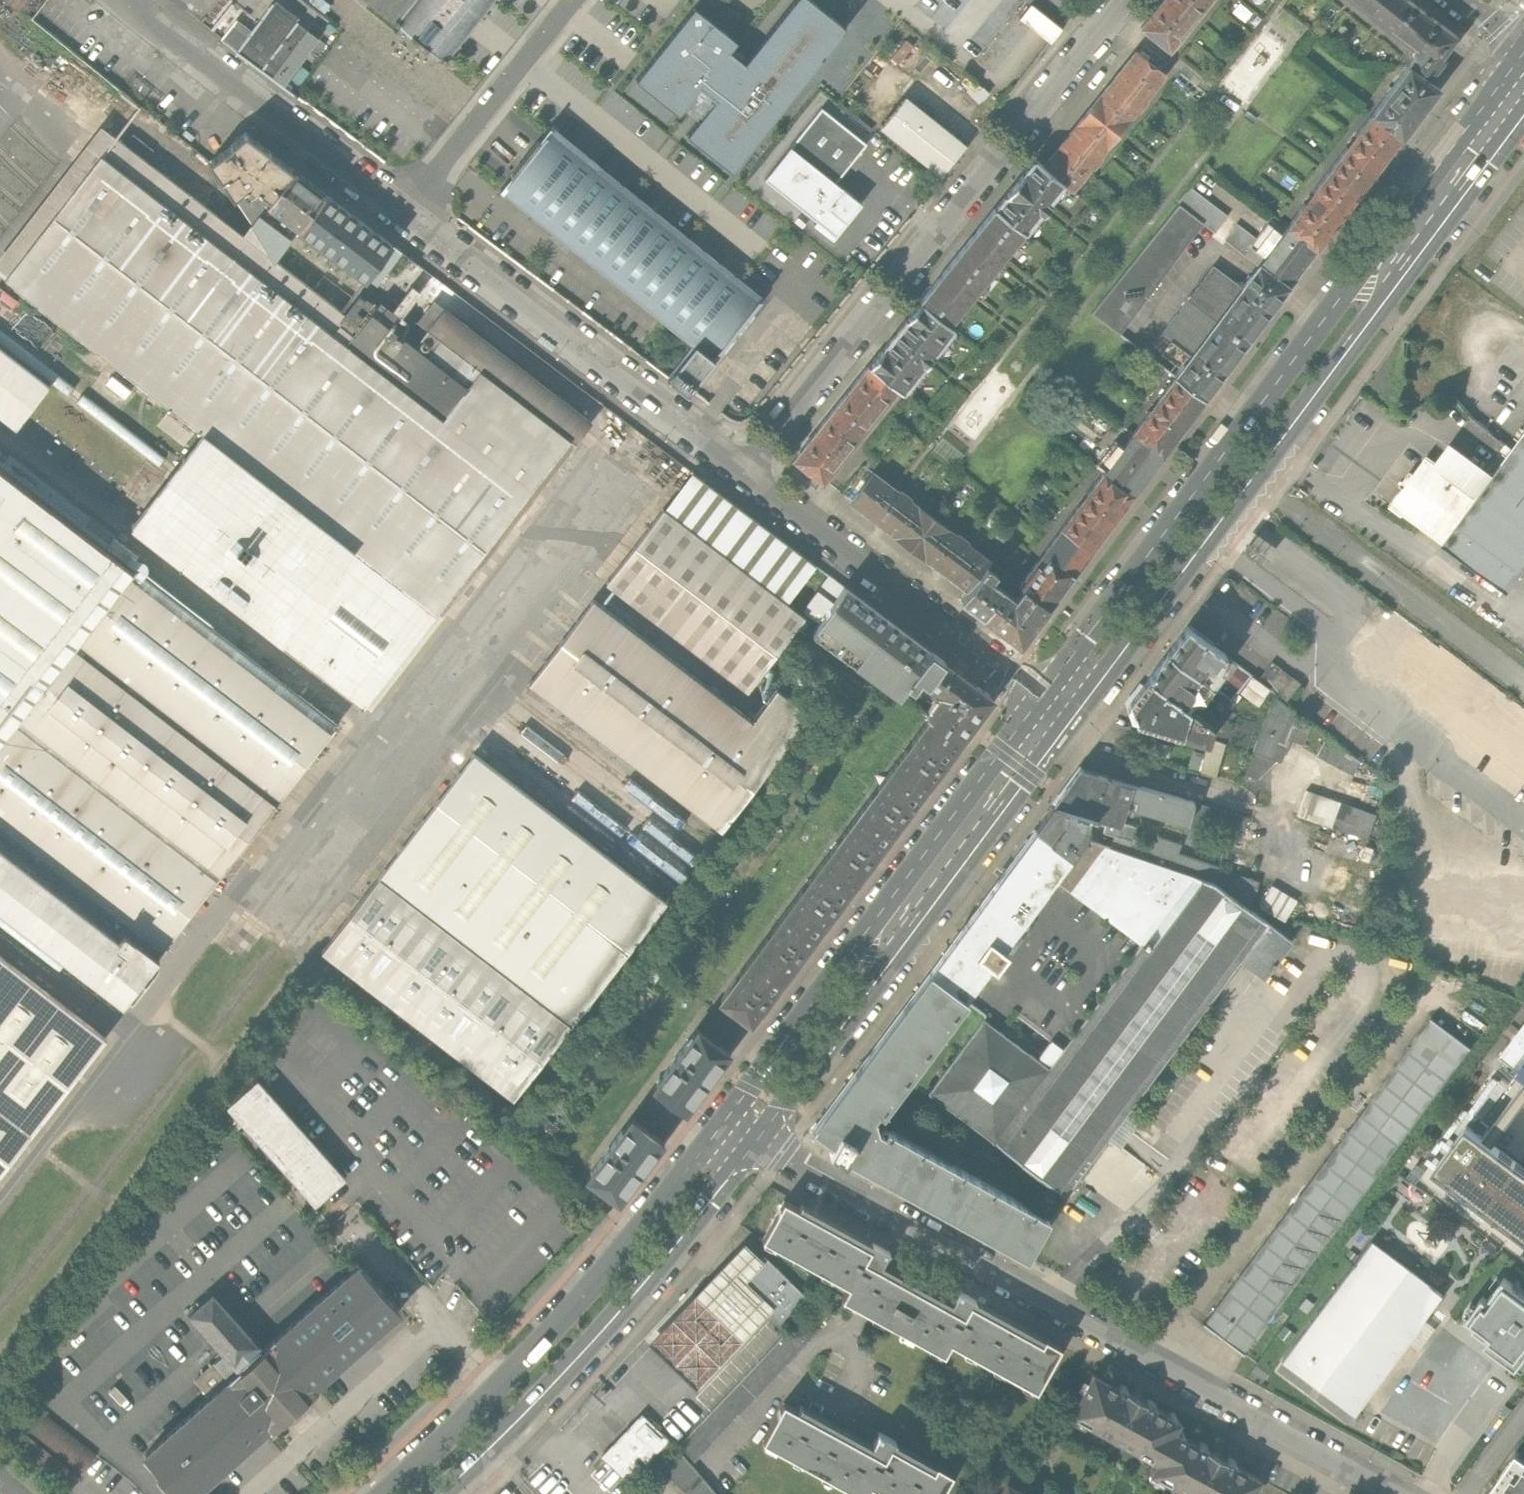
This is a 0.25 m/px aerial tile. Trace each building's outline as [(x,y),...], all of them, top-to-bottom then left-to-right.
[(96,3),(92,0),(50,0),(36,16),(73,48),(79,41),(70,33),(96,3)] [(389,22),(407,0),(362,0),(365,2),(389,22)] [(389,22),(430,53),(441,62),(453,47),(471,27),(493,0),(407,0),(389,22)] [(690,5),(631,79),(675,114),(693,87),(703,94),(708,98),(682,135),(727,171),(770,117),(803,74),(813,63),(840,27),(807,0),(788,0),(739,61),(734,57),(725,49),(732,40),(690,5)] [(1211,1),(1209,0),(1164,0),(1142,28),(1172,51),(1211,1)] [(1383,23),(1400,0),(1353,0),(1383,23)] [(1413,0),(1400,0),(1383,23),(1425,56),(1411,73),(1427,85),(1463,40),(1413,0)] [(1063,26),(1033,2),(1020,18),(1040,34),(1050,42),(1063,26)] [(235,21),(220,41),(275,82),(311,35),(297,25),(299,22),(274,4),(252,34),(235,21)] [(1136,53),(1088,111),(1116,134),(1164,76),(1136,53)] [(1425,88),(1427,85),(1411,73),(1371,123),(1402,147),(1440,99),(1425,88)] [(965,147),(900,96),(874,128),(940,179),(965,147)] [(822,108),(766,179),(819,221),(814,226),(836,243),(856,216),(853,214),(862,203),(836,183),(867,143),(822,108)] [(1068,191),(1116,134),(1088,111),(1040,168),(1062,186),(1068,191)] [(1371,123),(1328,178),(1359,202),(1402,147),(1371,123)] [(501,195),(653,316),(706,253),(548,125),(545,129),(530,146),(516,162),(493,189),(501,195)] [(436,613),(587,417),(434,300),(419,321),(428,329),(413,346),(388,327),(396,316),(379,303),(361,327),(275,260),(273,261),(256,230),(248,240),(151,164),(155,158),(149,153),(152,149),(133,135),(125,145),(114,136),(78,182),(60,206),(46,225),(30,246),(13,267),(4,278),(155,394),(152,399),(157,402),(160,398),(171,406),(157,424),(182,444),(196,426),(203,432),(436,613)] [(259,216),(271,199),(293,169),(246,135),(231,148),(210,161),(252,223),(259,216)] [(1018,238),(1062,186),(1040,168),(1032,161),(988,214),(1018,238)] [(290,240),(298,229),(325,194),(293,169),(271,199),(259,216),(290,240)] [(1316,256),(1359,202),(1328,178),(1285,232),(1316,256)] [(1186,190),(1172,207),(1198,227),(1238,259),(1262,228),(1269,219),(1248,203),(1232,224),(1231,225),(1186,190)] [(392,245),(325,194),(298,229),(365,279),(367,278),(392,245)] [(1085,317),(1111,337),(1198,227),(1172,207),(1085,317)] [(988,214),(950,259),(979,284),(1018,238),(988,214)] [(252,223),(256,230),(273,261),(275,260),(290,240),(259,216),(252,223)] [(1285,232),(1269,219),(1262,228),(1279,241),(1285,232)] [(1291,288),(1316,256),(1285,232),(1279,241),(1260,264),(1291,288)] [(410,259),(392,245),(367,278),(376,286),(388,270),(397,276),(410,259)] [(719,263),(706,253),(653,316),(684,343),(702,359),(742,315),(759,296),(741,282),(737,279),(719,263)] [(941,330),(979,284),(950,259),(911,305),(941,330)] [(1238,292),(1215,321),(1246,345),(1291,288),(1260,264),(1238,292)] [(1155,338),(1184,361),(1215,321),(1238,292),(1209,269),(1155,338)] [(945,333),(941,330),(911,305),(858,368),(887,392),(892,396),(945,333)] [(1144,309),(1125,330),(1139,343),(1149,332),(1146,329),(1155,319),(1144,309)] [(1201,401),(1246,345),(1215,321),(1184,361),(1170,377),(1201,401)] [(694,369),(702,359),(684,343),(656,377),(676,391),(694,369)] [(16,429),(50,386),(0,347),(0,416),(16,429)] [(858,368),(820,413),(849,438),(887,392),(858,368)] [(1157,457),(1201,401),(1170,377),(1127,433),(1157,457)] [(834,456),(849,438),(820,413),(782,459),(811,483),(834,456)] [(363,706),(436,613),(203,432),(130,526),(132,527),(134,524),(149,535),(147,538),(264,629),(266,627),(281,638),(279,641),(363,706)] [(1127,433),(1095,472),(1126,496),(1157,457),(1127,433)] [(1391,504),(1509,590),(1523,570),(1523,433),(1511,450),(1494,473),(1450,441),(1435,462),(1426,455),(1414,472),(1410,469),(1400,484),(1403,487),(1391,504)] [(70,519),(0,465),(0,904),(124,1000),(148,967),(150,969),(160,956),(158,955),(335,725),(225,640),(235,628),(155,566),(146,578),(133,568),(142,555),(79,507),(70,519)] [(841,500),(900,546),(923,516),(864,470),(841,500)] [(693,472),(664,510),(787,604),(816,566),(693,472)] [(1080,554),(1126,496),(1095,472),(1050,530),(1080,554)] [(663,509),(606,583),(747,692),(805,618),(787,604),(664,510),(663,509)] [(982,563),(923,516),(900,546),(958,593),(974,573),(979,567),(982,563)] [(1034,612),(1080,554),(1050,530),(1004,588),(1012,595),(1034,612)] [(949,605),(970,622),(990,597),(977,587),(982,580),(974,573),(958,593),(949,605)] [(854,579),(828,614),(852,632),(871,647),(873,645),(898,612),(854,579)] [(1003,607),(990,597),(970,622),(1005,649),(1034,612),(1012,595),(1003,607)] [(593,600),(528,684),(721,831),(810,715),(777,690),(753,722),(593,600)] [(1413,641),(1422,630),(1394,610),(1390,615),(1387,613),(1385,616),(1385,619),(1384,624),(1385,628),(1387,631),(1391,633),(1379,647),(1376,646),(1371,645),(1366,645),(1362,647),(1360,649),(1358,652),(1361,654),(1359,657),(1358,660),(1358,663),(1358,667),(1360,670),(1363,672),(1364,670),(1462,741),(1457,747),(1491,772),(1490,773),(1523,798),(1523,724),(1413,641)] [(873,645),(898,664),(914,676),(917,671),(939,643),(898,612),(873,645)] [(901,692),(914,676),(898,664),(892,673),(847,639),(852,632),(828,614),(816,629),(901,692)] [(1225,652),(1189,626),(1169,653),(1215,687),(1225,674),(1214,667),(1225,652)] [(1002,691),(939,643),(917,671),(931,681),(934,677),(950,688),(933,710),(937,713),(968,736),(1002,691)] [(1203,703),(1215,687),(1169,653),(1150,678),(1190,708),(1197,698),(1203,703)] [(1273,663),(1259,682),(1271,692),(1276,696),(1286,703),(1301,684),(1273,663)] [(1259,707),(1271,692),(1259,682),(1252,677),(1240,693),(1259,707)] [(1213,727),(1190,708),(1150,678),(1129,706),(1138,724),(1209,745),(1211,737),(1213,727)] [(1264,720),(1253,753),(1276,761),(1282,763),(1291,740),(1305,745),(1311,727),(1295,721),(1298,711),(1286,703),(1276,696),(1264,720)] [(937,713),(902,759),(933,783),(968,736),(937,713)] [(1213,727),(1211,737),(1248,751),(1255,723),(1246,719),(1243,726),(1216,716),(1213,727)] [(1326,736),(1317,755),(1351,774),(1361,760),(1326,736)] [(1258,781),(1276,761),(1253,753),(1245,776),(1258,781)] [(474,754),(322,951),(514,1099),(666,902),(474,754)] [(902,759),(866,806),(897,829),(933,783),(902,759)] [(1123,826),(1128,809),(1135,786),(1082,770),(1056,804),(1035,829),(1070,855),(1082,838),(1087,816),(1104,821),(1123,826)] [(1128,809),(1187,825),(1194,803),(1135,786),(1128,809)] [(1377,815),(1306,791),(1298,816),(1368,840),(1377,815)] [(1247,819),(1194,803),(1187,825),(1241,839),(1247,819)] [(866,806),(831,853),(862,876),(897,829),(866,806)] [(1111,834),(1108,846),(1208,877),(1247,907),(1257,878),(1215,866),(1216,862),(1177,850),(1179,841),(1155,833),(1152,843),(1130,837),(1132,829),(1123,826),(1104,821),(1100,830),(1111,834)] [(1054,876),(1070,855),(1035,829),(992,886),(1027,912),(1054,876)] [(1063,1048),(1048,1068),(993,1141),(1066,1194),(1239,958),(1263,976),(1290,939),(1247,907),(1208,877),(1108,846),(1082,838),(1070,855),(1054,876),(1139,941),(1063,1048)] [(831,853),(796,899),(827,923),(862,876),(831,853)] [(1295,898),(1270,883),(1258,904),(1283,919),(1295,898)] [(997,956),(1027,912),(992,886),(927,972),(963,999),(985,970),(998,981),(1009,966),(997,956)] [(796,899),(760,946),(791,969),(827,923),(796,899)] [(756,1016),(791,969),(760,946),(725,993),(729,996),(756,1016)] [(8,1165),(22,1147),(61,1096),(76,1077),(106,1039),(0,956),(0,1175),(8,1165)] [(967,1002),(963,999),(927,972),(897,1013),(810,1131),(825,1139),(833,1143),(829,1149),(878,1177),(927,1204),(976,1232),(1025,1259),(1047,1219),(883,1130),(881,1135),(873,1131),(869,1117),(875,1109),(879,1112),(967,1002)] [(729,996),(704,1028),(731,1049),(756,1016),(729,996)] [(1432,1018),(1204,1323),(1243,1352),(1471,1046),(1432,1018)] [(928,1093),(993,1141),(1048,1068),(1039,1061),(983,1019),(928,1093)] [(1520,1071),(1523,1066),(1523,1022),(1499,1055),(1520,1071)] [(701,1026),(654,1087),(660,1091),(685,1110),(731,1049),(704,1028),(701,1026)] [(1054,1041),(1039,1061),(1048,1068),(1063,1048),(1054,1041)] [(255,1079),(226,1106),(314,1204),(344,1177),(255,1079)] [(660,1091),(638,1119),(664,1138),(685,1110),(660,1091)] [(638,1119),(633,1115),(587,1176),(620,1201),(666,1140),(664,1138),(638,1119)] [(1454,1194),(1518,1239),(1523,1230),(1523,1133),(1507,1121),(1454,1194)] [(838,1297),(891,1325),(913,1283),(856,1253),(861,1244),(785,1203),(765,1241),(845,1283),(838,1297)] [(698,1388),(770,1313),(740,1284),(763,1259),(747,1243),(651,1343),(698,1388)] [(1373,1243),(1283,1363),(1353,1415),(1358,1409),(1433,1309),(1443,1296),(1373,1243)] [(766,1256),(763,1259),(740,1284),(770,1313),(781,1323),(807,1296),(766,1256)] [(144,1454),(160,1472),(156,1475),(165,1485),(169,1482),(180,1493),(191,1493),(269,1425),(272,1429),(317,1389),(314,1385),(400,1309),(359,1264),(264,1348),(212,1290),(187,1312),(223,1353),(194,1379),(210,1396),(144,1454)] [(1503,1276),(1488,1298),(1483,1296),(1467,1318),(1477,1325),(1470,1334),(1519,1370),(1523,1364),(1523,1291),(1503,1276)] [(957,1307),(913,1283),(891,1325),(944,1353),(951,1340),(1035,1384),(1058,1342),(965,1293),(957,1307)] [(807,1313),(677,1450),(692,1467),(823,1329),(807,1313)] [(1070,1410),(1156,1460),(1173,1430),(1179,1419),(1093,1370),(1070,1410)] [(97,1454),(28,1398),(26,1400),(7,1385),(0,1394),(0,1423),(4,1427),(0,1432),(0,1439),(66,1492),(97,1454)] [(867,1445),(795,1406),(793,1411),(778,1403),(757,1441),(855,1493),(861,1493),(866,1485),(883,1493),(936,1493),(947,1473),(932,1465),(932,1466),(890,1443),(890,1442),(874,1433),(867,1445)] [(602,1457),(629,1483),(652,1459),(660,1467),(677,1450),(668,1441),(670,1439),(643,1413),(602,1457)] [(1173,1430),(1156,1460),(1151,1469),(1194,1493),(1251,1493),(1259,1479),(1173,1430)] [(1488,1490),(1494,1493),(1523,1493),(1523,1452),(1517,1447),(1488,1490)] [(692,1467),(677,1450),(660,1467),(659,1469),(685,1493),(717,1493),(692,1467)] [(659,1469),(660,1467),(652,1459),(629,1483),(637,1491),(659,1469)] [(1007,1482),(1001,1493),(1028,1493),(1007,1482)]
